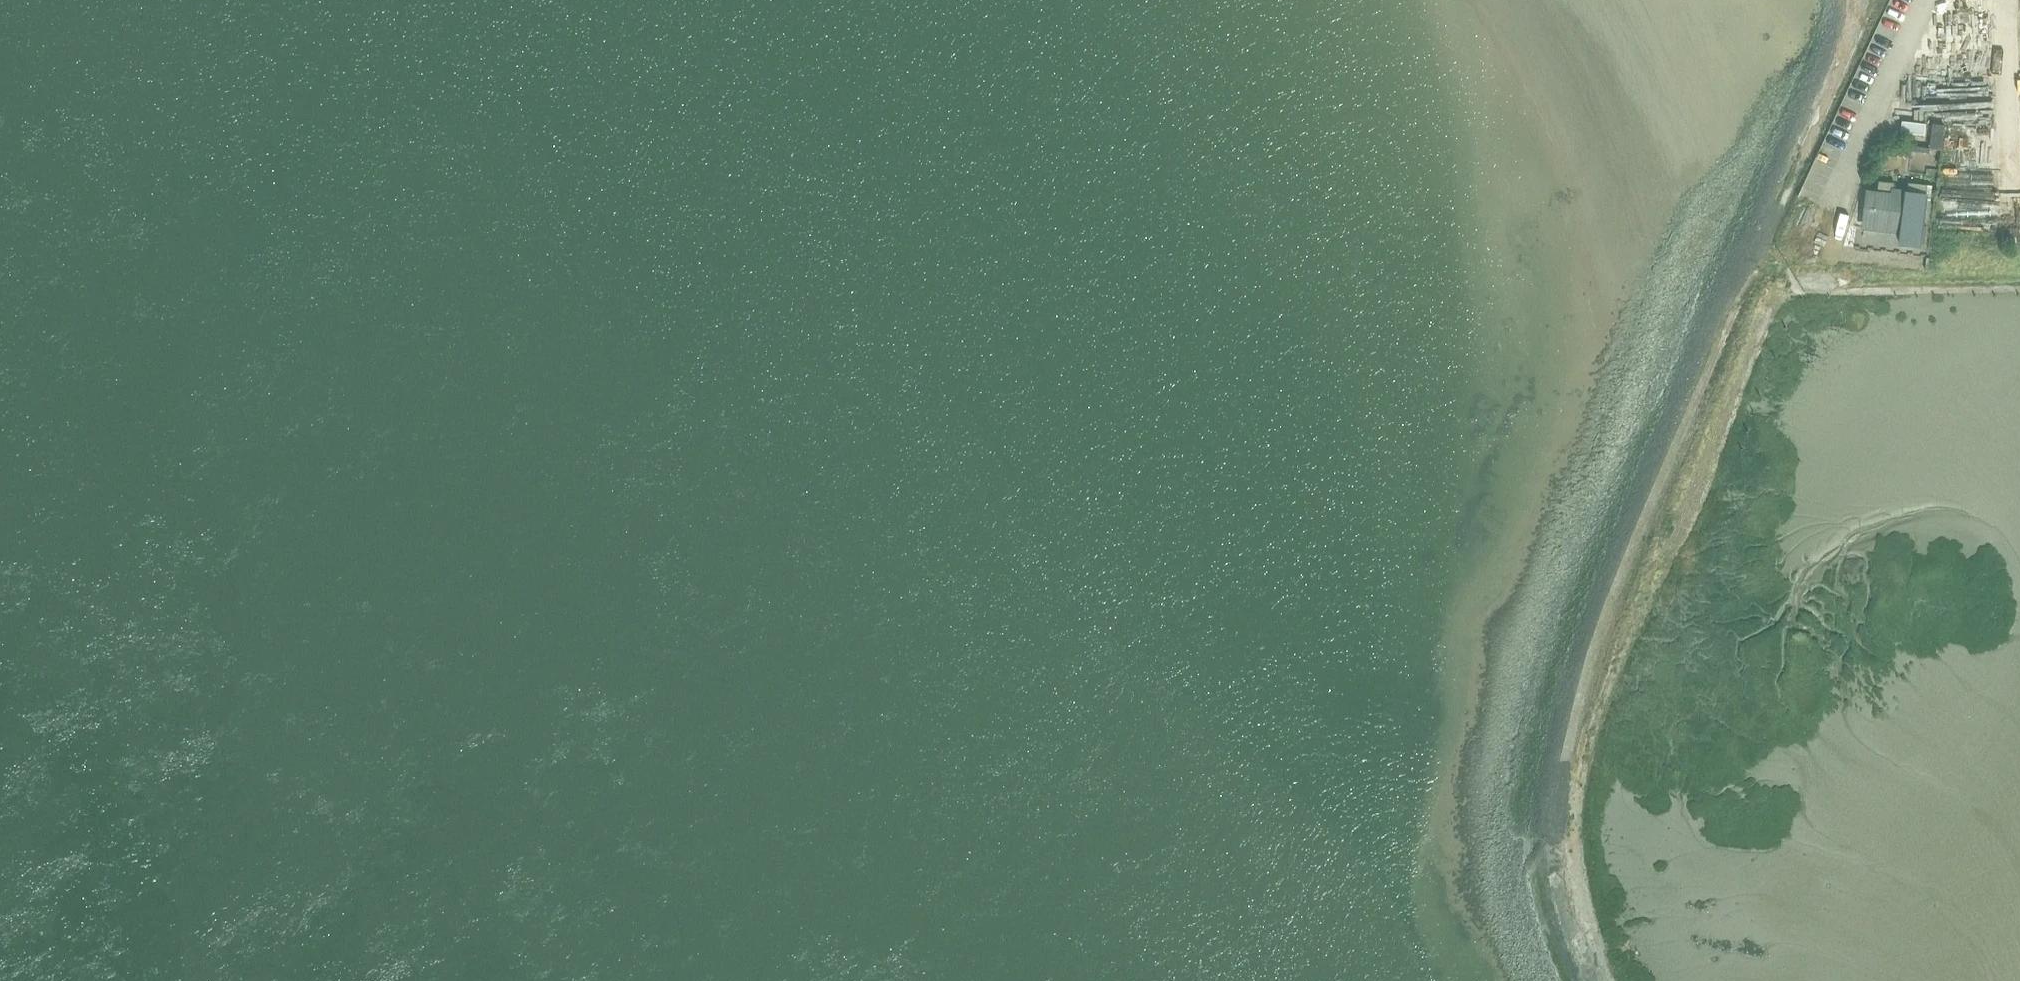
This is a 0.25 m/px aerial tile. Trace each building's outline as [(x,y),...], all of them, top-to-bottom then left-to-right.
[(1915,100),(1915,92),(1894,91),(1894,100),(1915,100)] [(1919,103),(1945,102),(1945,91),(1919,92),(1919,103)] [(1933,125),(1931,148),(1942,150),(1945,126),(1933,125)] [(1900,244),(1920,246),(1927,195),(1907,193),(1906,197),(1869,193),(1864,227),(1902,232),(1900,244)]
